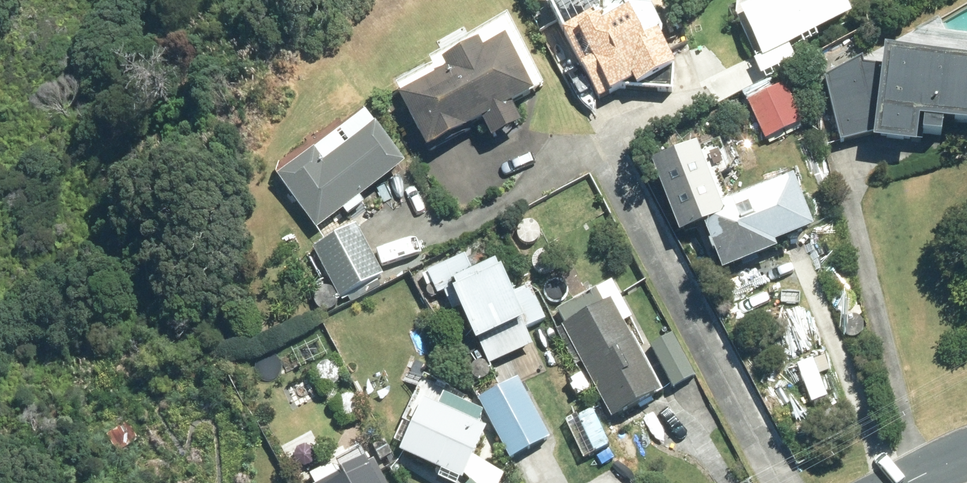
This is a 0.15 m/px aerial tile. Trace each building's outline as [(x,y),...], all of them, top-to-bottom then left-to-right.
[(593,0),(546,0),(604,107),(615,101),(617,104),(632,96),(643,96),(644,99),(648,97),(678,97),(679,79),(682,77),(666,47),(669,44),(647,3),(593,0)] [(747,20),(768,66),(859,24),(847,0),(790,0),(747,20)] [(528,134),(519,116),(540,105),(536,97),(547,91),(512,26),(434,67),(438,73),(401,92),(409,106),(406,108),(434,161),(490,132),(499,150),(528,134)] [(881,150),(926,156),(929,130),(935,130),(933,143),(952,145),(954,133),(966,134),(966,67),(894,57),(892,69),(869,68),(867,62),(830,82),(845,146),(883,137),(881,150)] [(789,88),(751,107),(769,145),(808,127),(789,88)] [(320,158),(284,184),(321,236),(410,173),(381,132),(328,170),(320,158)] [(706,155),(658,175),(687,245),(710,235),(730,285),(786,262),(783,256),(822,240),(801,189),(732,217),(706,155)] [(359,230),(316,255),(344,303),(387,280),(359,230)] [(530,333),(548,326),(534,293),(516,301),(505,274),(480,286),(469,260),(426,279),(431,291),(437,289),(442,301),(448,298),(454,312),(463,308),(484,356),(486,355),(494,372),(538,352),(530,333)] [(561,317),(570,330),(566,333),(617,427),(666,400),(660,391),(663,389),(637,341),(634,341),(616,308),(609,312),(600,296),(561,317)] [(655,352),(679,395),(699,384),(676,341),(655,352)] [(320,345),(283,364),(290,378),(327,358),(320,345)] [(476,395),(507,455),(547,434),(516,374),(476,395)] [(451,482),(471,482),(491,440),(482,436),(488,423),(452,406),(447,418),(428,410),(404,461),(451,482)] [(130,427),(109,441),(119,457),(140,444),(130,427)] [(386,447),(375,455),(383,465),(394,457),(386,447)] [(315,482),(385,482),(378,469),(373,472),(366,458),(342,470),(334,468),(313,479),(315,482)]
